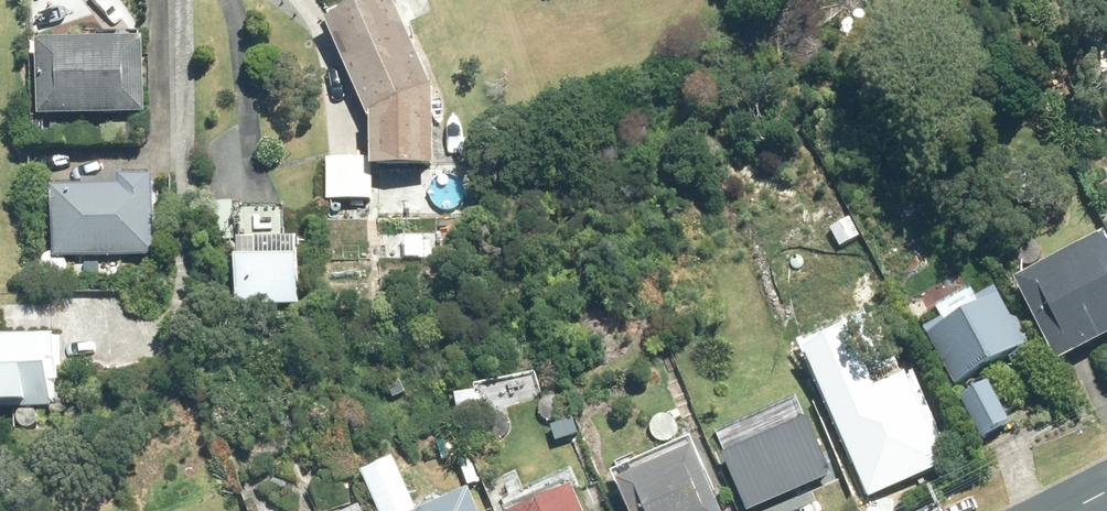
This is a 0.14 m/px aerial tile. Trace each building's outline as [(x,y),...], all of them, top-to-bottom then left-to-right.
[(332,29),(328,30),(370,128),(374,125),(374,176),(439,177),(439,96),(435,97),(394,2),(387,4),(385,0),(372,0),(327,19),(332,29)] [(154,49),(46,49),(46,121),(154,121),(154,49)] [(372,165),(328,164),(327,213),(336,214),(336,205),(372,205),(372,165)] [(134,197),(61,197),(61,262),(165,262),(164,188),(134,188),(134,197)] [(242,251),(238,251),(238,311),(297,311),(296,251),(282,251),(282,213),(242,213),(242,251)] [(1024,299),(1062,375),(1106,352),(1106,257),(1024,299)] [(4,321),(0,321),(0,412),(65,412),(65,398),(67,398),(66,392),(71,392),(72,369),(67,369),(66,346),(59,346),(58,293),(4,293),(4,321)] [(947,335),(932,343),(958,393),(1015,364),(1018,370),(1036,360),(1019,327),(1015,329),(1000,300),(981,310),(978,301),(962,299),(948,307),(940,320),(947,335)] [(976,410),(968,414),(987,448),(1015,432),(995,399),(987,403),(982,396),(972,402),(976,410)] [(894,402),(852,420),(861,441),(841,450),(865,505),(906,487),(904,482),(941,465),(924,428),(909,435),(894,402)] [(754,491),(813,503),(821,461),(797,456),(800,441),(765,434),(754,491)] [(614,483),(626,510),(718,510),(692,449),(614,483)] [(469,462),(460,465),(467,482),(476,478),(469,462)] [(366,481),(378,510),(414,510),(397,469),(366,481)] [(509,510),(594,510),(576,470),(505,501),(509,510)]
